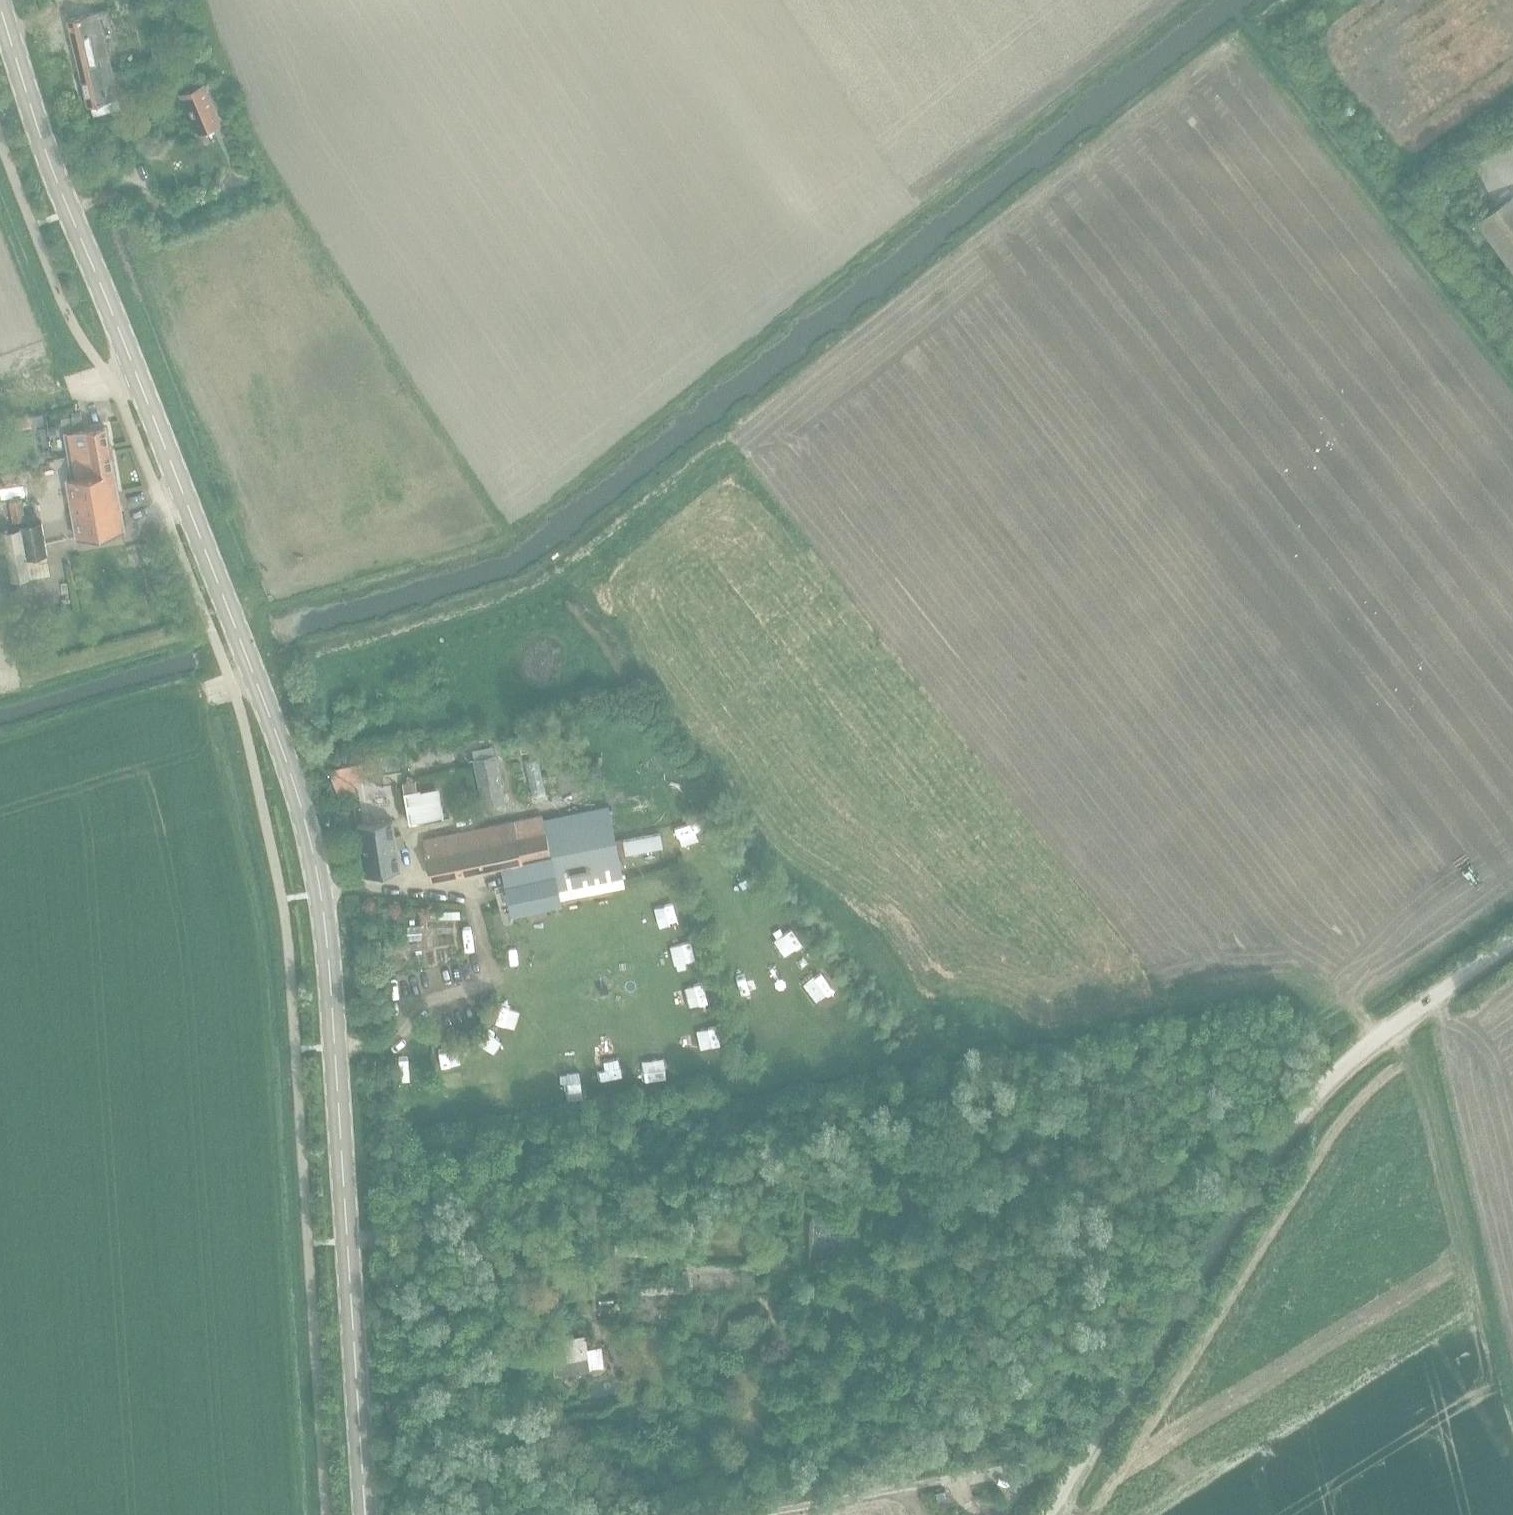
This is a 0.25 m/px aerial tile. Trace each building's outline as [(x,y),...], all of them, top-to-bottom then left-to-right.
[(87,104),(118,97),(98,10),(66,17),(87,104)] [(202,84),(181,93),(196,130),(218,120),(202,84)] [(1512,267),(1512,196),(1479,221),(1512,267)] [(77,535),(124,526),(105,426),(75,431),(83,475),(67,478),(77,535)] [(12,579),(51,572),(42,521),(3,528),(12,579)] [(403,793),(409,823),(441,817),(437,791),(412,795),(411,792),(403,793)] [(423,838),(431,879),(502,864),(512,910),(560,900),(558,889),(622,876),(608,805),(542,818),(541,814),(423,838)] [(364,873),(399,867),(391,818),(356,824),(364,873)] [(578,1342),(560,1346),(563,1363),(594,1357),(588,1327),(575,1330),(578,1342)]
